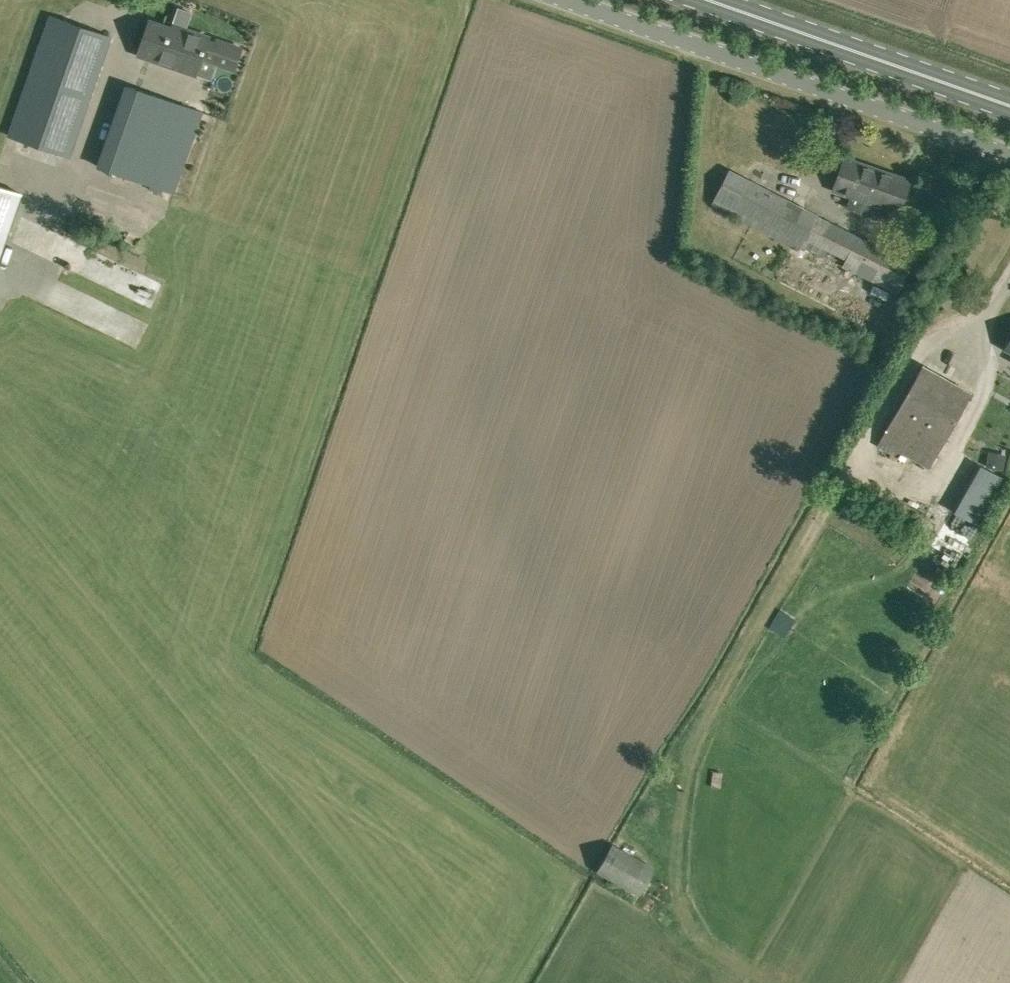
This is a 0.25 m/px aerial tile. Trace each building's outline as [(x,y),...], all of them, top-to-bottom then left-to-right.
[(70,156),(112,35),(51,13),(8,135),(70,156)] [(180,68),(193,30),(184,27),(182,31),(151,20),(139,54),(180,68)] [(97,166),(142,181),(175,192),(204,111),(127,83),(97,166)] [(898,211),(906,188),(890,182),(893,175),(846,158),(834,189),(852,195),(848,207),(862,212),(866,200),(898,211)] [(857,234),(817,214),(730,168),(711,204),(799,249),(796,254),(839,276),(844,267),(898,294),(913,262),(857,234)] [(21,192),(0,185),(0,252),(21,192)] [(931,468),(973,392),(924,364),(880,439),(931,468)] [(982,465),(955,512),(979,526),(1006,479),(982,465)] [(639,895),(655,867),(613,843),(597,872),(639,895)]
